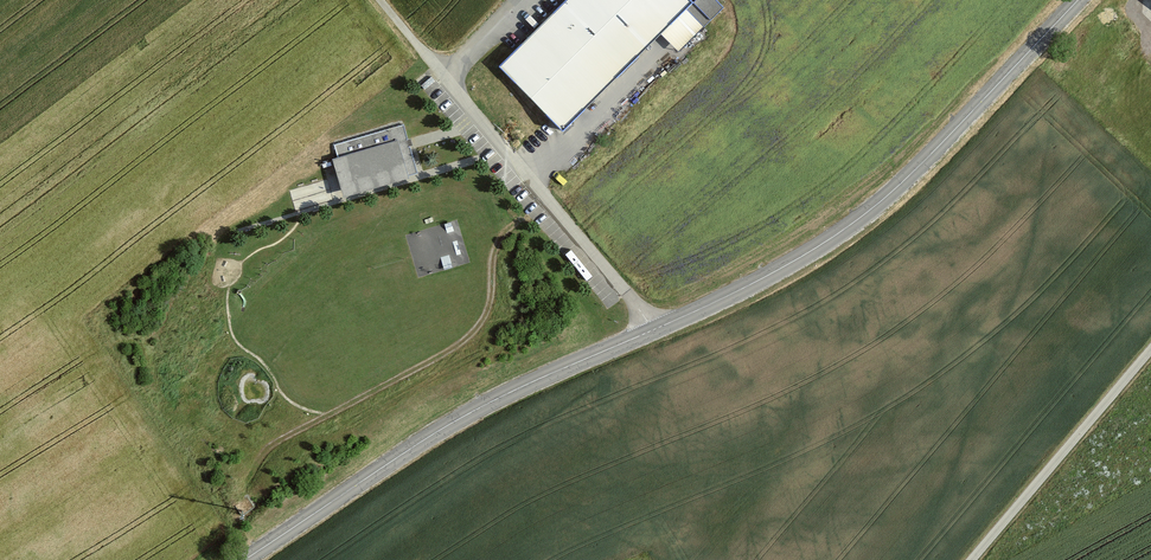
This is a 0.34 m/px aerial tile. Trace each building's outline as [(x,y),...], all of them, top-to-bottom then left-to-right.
[(493,67),(556,129),(653,33),(683,3),(680,0),(561,0),(493,67)] [(683,3),(653,33),(673,53),(717,9),(708,0),(686,0),(683,3)] [(337,195),(419,172),(410,142),(405,122),(331,143),(335,157),(327,159),(337,195)]
